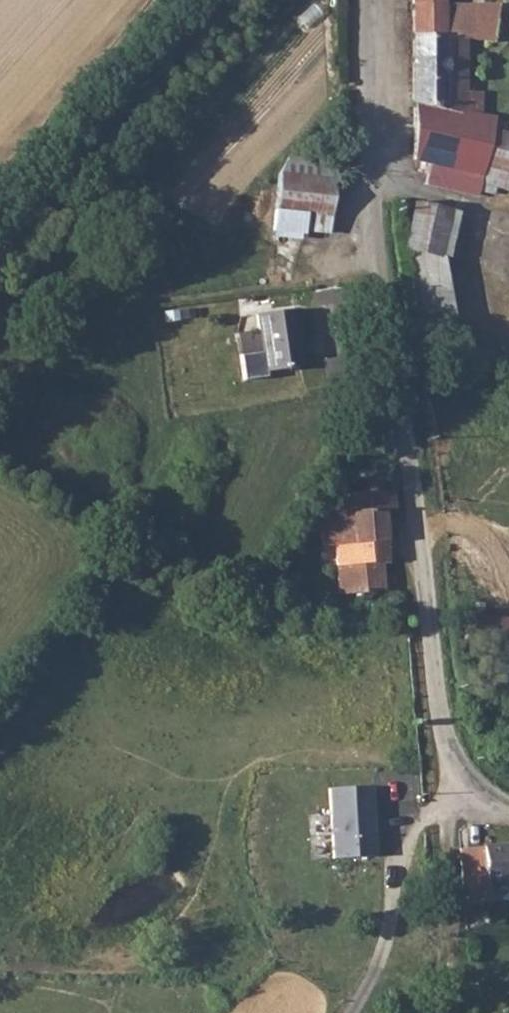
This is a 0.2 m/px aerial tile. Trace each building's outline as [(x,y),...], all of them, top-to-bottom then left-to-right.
[(420,138),(434,144),(432,167),(482,179),(486,168),(494,133),(508,137),(508,108),(497,106),(485,82),(475,79),(472,24),(492,21),(491,5),(458,6),(458,0),(414,0),(420,138)] [(506,19),(504,0),(458,0),(458,6),(491,5),(492,21),(506,19)] [(494,133),(486,168),(508,173),(508,137),(494,133)] [(427,210),(436,260),(468,254),(459,205),(427,210)] [(280,259),(338,258),(338,222),(280,222),(280,259)] [(446,284),(413,287),(416,333),(449,330),(446,284)] [(297,309),(257,315),(266,371),(301,366),(299,351),(302,344),(297,309)] [(314,507),(325,596),(343,603),(377,601),(379,601),(372,531),(382,530),(379,503),(314,507)] [(508,646),(508,616),(473,603),(466,632),(508,646)] [(370,617),(371,628),(379,627),(378,616),(370,617)] [(336,865),(379,863),(374,793),(331,795),(336,865)] [(459,854),(462,912),(491,911),(490,884),(508,884),(508,851),(459,854)]
